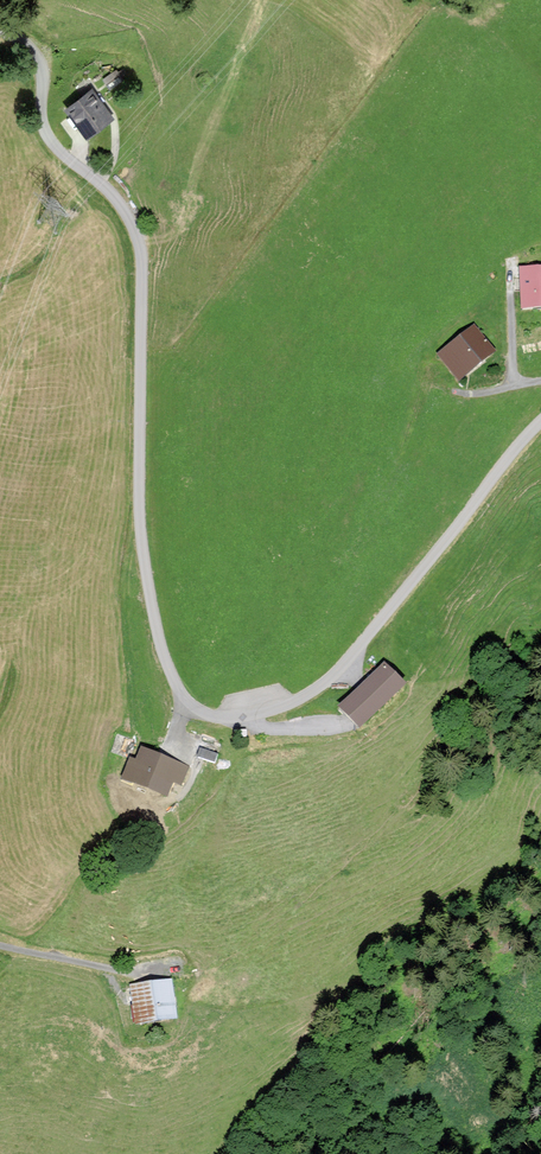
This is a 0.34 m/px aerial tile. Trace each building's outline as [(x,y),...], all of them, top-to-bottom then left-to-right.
[(94,87),(64,108),(77,127),(83,123),(92,135),(116,118),(94,87)] [(520,267),(522,309),(540,308),(540,266),(520,267)] [(475,324),(437,354),(458,381),(497,350),(475,324)] [(384,666),(340,709),(360,729),(404,686),(384,666)] [(213,749),(216,740),(198,735),(195,743),(213,749)] [(137,762),(130,760),(123,779),(167,795),(171,783),(181,786),(188,767),(142,750),(137,762)] [(216,755),(201,751),(199,758),(214,762),(216,755)] [(174,978),(132,985),(138,1023),(180,1017),(174,978)]
